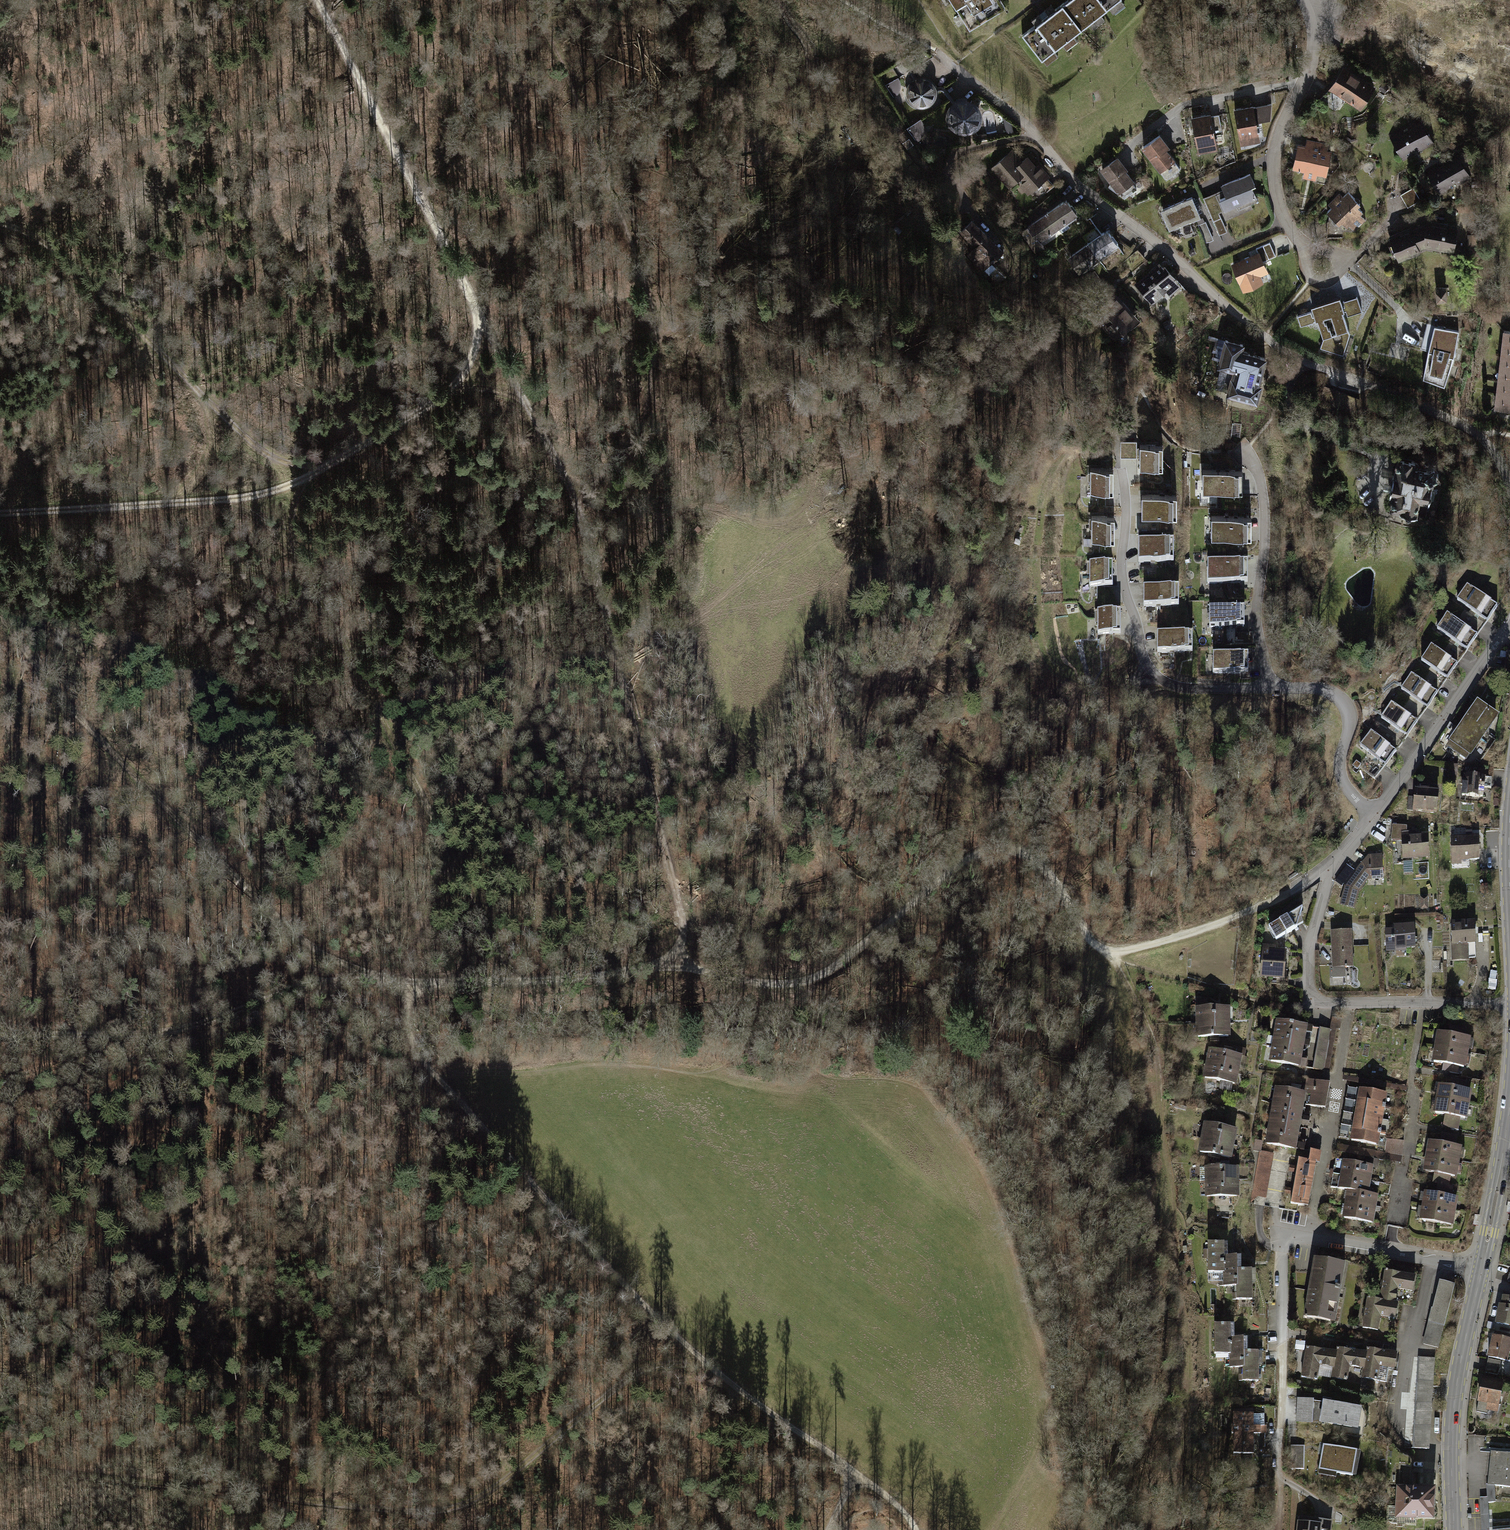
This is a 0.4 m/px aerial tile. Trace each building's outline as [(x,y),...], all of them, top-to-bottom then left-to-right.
[(946,7),(952,3),(960,16),(953,20),(958,28),(965,24),(970,32),(1006,10),(1000,0),(941,0),(946,7)] [(1061,8),(1081,33),(1090,26),(1094,31),(1105,22),(1101,17),(1109,11),(1113,16),(1124,8),(1120,2),(1122,1),(1121,0),(1071,0),(1061,8)] [(1061,8),(1023,38),(1042,63),(1044,62),(1048,67),(1058,58),(1054,53),(1062,47),(1066,53),(1077,44),(1073,39),(1081,33),(1061,8)] [(1345,69),(1330,91),(1362,112),(1376,90),(1345,69)] [(937,94),(937,92),(943,92),(952,103),(949,106),(945,115),(946,124),(952,132),(961,135),(971,134),(978,129),(982,120),(981,111),(975,103),(967,99),(956,101),(947,88),(943,86),(936,87),(930,79),(923,77),(915,78),(909,83),(906,90),(907,99),(913,106),(921,109),(929,107),(934,103),(937,94)] [(1254,108),(1234,111),(1240,146),(1260,142),(1257,126),(1273,123),(1274,107),(1254,110),(1254,108)] [(1211,115),(1193,118),(1199,154),(1218,151),(1215,134),(1223,133),(1221,117),(1212,118),(1211,115)] [(1390,137),(1402,161),(1434,144),(1421,121),(1390,137)] [(1161,135),(1142,149),(1160,173),(1176,161),(1168,150),(1171,148),(1161,135)] [(1323,142),(1306,139),(1305,146),(1297,145),(1292,171),(1304,174),(1303,180),(1317,182),(1318,177),(1326,178),(1331,151),(1326,151),(1327,146),(1322,146),(1323,142)] [(1014,150),(991,168),(1010,191),(1019,183),(1028,194),(1052,175),(1041,162),(1038,165),(1030,156),(1023,161),(1014,150)] [(1426,173),(1439,196),(1470,178),(1457,155),(1426,173)] [(1129,170),(1119,157),(1100,171),(1118,195),(1134,183),(1126,172),(1129,170)] [(1251,172),(1221,184),(1226,196),(1219,199),(1226,214),(1258,200),(1252,186),(1256,184),(1251,172)] [(1415,187),(1401,194),(1408,207),(1421,201),(1415,187)] [(1348,194),(1344,190),(1333,202),(1336,205),(1332,209),(1347,224),(1348,223),(1352,227),(1354,225),(1360,230),(1372,218),(1366,213),(1369,209),(1365,205),(1367,203),(1353,189),(1348,194)] [(1193,197),(1161,210),(1169,230),(1201,216),(1193,197)] [(1069,200),(1023,231),(1038,254),(1048,248),(1043,241),(1081,216),(1069,200)] [(976,221),(962,234),(977,249),(970,256),(986,273),(1007,254),(976,221)] [(1426,231),(1428,246),(1454,251),(1459,224),(1449,222),(1447,225),(1429,223),(1426,231)] [(1428,246),(1426,231),(1423,226),(1402,234),(1400,230),(1390,235),(1400,261),(1421,253),(1420,249),(1428,246)] [(1123,245),(1111,229),(1072,256),(1084,272),(1123,245)] [(1262,255),(1273,257),(1275,247),(1264,245),(1262,255)] [(1259,251),(1231,263),(1243,292),(1264,283),(1260,275),(1268,272),(1259,251)] [(1158,262),(1133,284),(1151,304),(1158,298),(1162,302),(1180,287),(1158,262)] [(1447,285),(1436,286),(1437,300),(1447,300),(1447,285)] [(1117,292),(1093,314),(1121,345),(1133,335),(1128,330),(1141,318),(1117,292)] [(1314,311),(1298,316),(1301,327),(1319,322),(1324,337),(1321,348),(1344,355),(1351,334),(1346,318),(1363,313),(1358,297),(1343,302),(1341,297),(1312,306),(1314,311)] [(1453,356),(1457,330),(1427,323),(1421,346),(1428,348),(1424,377),(1444,385),(1453,356)] [(1245,341),(1224,336),(1217,365),(1231,368),(1225,393),(1258,400),(1268,355),(1243,349),(1245,341)] [(1504,366),(1499,404),(1509,405),(1509,367),(1504,366)] [(1136,455),(1136,439),(1120,439),(1120,455),(1136,455)] [(1162,444),(1140,444),(1140,467),(1162,466),(1162,444)] [(1412,459),(1402,456),(1400,462),(1397,461),(1390,493),(1392,494),(1389,507),(1403,510),(1404,512),(1409,513),(1411,511),(1426,514),(1429,498),(1434,495),(1435,489),(1432,484),(1433,478),(1440,474),(1433,464),(1427,467),(1415,465),(1416,463),(1416,461),(1415,460),(1414,459),(1413,459),(1412,459)] [(1114,469),(1090,468),(1090,491),(1113,492),(1114,469)] [(1242,469),(1202,470),(1203,490),(1242,490),(1242,469)] [(1176,493),(1142,493),(1142,515),(1177,515),(1176,493)] [(1115,517),(1092,516),(1091,539),(1115,539),(1115,517)] [(1250,516),(1211,517),(1211,538),(1250,537),(1250,516)] [(1173,540),(1138,541),(1139,562),(1174,561),(1173,540)] [(1247,562),(1207,563),(1207,583),(1247,582),(1247,562)] [(1111,563),(1089,563),(1089,586),(1111,586),(1111,563)] [(1467,585),(1457,600),(1487,621),(1497,606),(1467,585)] [(1178,587),(1143,587),(1143,606),(1178,606),(1178,587)] [(1244,609),(1209,608),(1209,627),(1244,627),(1244,609)] [(1119,611),(1097,612),(1097,635),(1120,634),(1119,611)] [(1447,614),(1437,629),(1467,650),(1477,635),(1447,614)] [(1191,634),(1157,634),(1157,652),(1192,652),(1191,634)] [(1432,646),(1421,660),(1448,679),(1458,664),(1432,646)] [(1247,655),(1213,655),(1213,673),(1247,673),(1247,655)] [(1412,675),(1402,689),(1428,708),(1438,693),(1412,675)] [(1500,715),(1478,700),(1450,740),(1472,755),(1500,715)] [(1391,704),(1381,718),(1407,736),(1418,722),(1391,704)] [(1371,732),(1361,746),(1386,766),(1397,752),(1371,732)] [(1498,777),(1468,774),(1466,795),(1490,798),(1491,788),(1497,789),(1498,777)] [(1415,788),(1413,812),(1437,814),(1439,790),(1415,788)] [(1412,824),(1398,825),(1398,839),(1407,839),(1407,858),(1434,858),(1433,834),(1425,834),(1425,830),(1412,830),(1412,824)] [(1457,861),(1485,859),(1484,834),(1455,836),(1457,861)] [(1351,884),(1346,903),(1361,906),(1364,892),(1374,879),(1389,878),(1388,853),(1373,854),(1351,884)] [(1308,907),(1274,927),(1281,940),(1309,924),(1305,918),(1308,907)] [(1480,920),(1456,921),(1457,959),(1474,959),(1474,955),(1481,955),(1480,920)] [(1389,929),(1391,950),(1420,948),(1419,923),(1398,924),(1398,929),(1389,929)] [(1356,930),(1335,931),(1337,966),(1358,965),(1356,930)] [(1266,976),(1289,977),(1290,950),(1281,949),(1281,944),(1267,943),(1266,976)] [(1359,946),(1360,964),(1371,963),(1370,945),(1359,946)] [(1194,1021),(1230,1020),(1230,1017),(1230,1004),(1194,1005),(1194,1021)] [(1273,1030),(1309,1038),(1312,1024),(1276,1017),(1273,1030)] [(1331,1027),(1324,1069),(1328,1070),(1335,1028),(1339,1029),(1341,1020),(1331,1018),(1330,1027),(1331,1027)] [(1230,1020),(1194,1021),(1195,1036),(1214,1036),(1230,1036),(1230,1020)] [(1465,1025),(1450,1023),(1449,1031),(1464,1034),(1465,1025)] [(1330,1027),(1319,1025),(1312,1067),(1324,1069),(1331,1027),(1330,1027)] [(1434,1044),(1468,1050),(1471,1035),(1464,1034),(1449,1031),(1436,1029),(1434,1044)] [(1270,1045),(1307,1052),(1309,1038),(1273,1030),(1270,1045)] [(1468,1050),(1434,1044),(1431,1060),(1443,1062),(1458,1064),(1466,1066),(1468,1050)] [(1233,1045),(1232,1052),(1241,1054),(1244,1055),(1246,1048),(1233,1045)] [(1307,1052),(1270,1045),(1267,1059),(1304,1066),(1307,1052)] [(1204,1062),(1238,1068),(1239,1066),(1241,1054),(1232,1052),(1207,1047),(1204,1062)] [(1238,1068),(1204,1062),(1201,1076),(1233,1082),(1235,1083),(1238,1068)] [(1443,1062),(1441,1071),(1457,1073),(1458,1064),(1443,1062)] [(1344,1076),(1343,1080),(1407,1091),(1407,1086),(1344,1076)] [(1467,1079),(1451,1077),(1450,1084),(1466,1087),(1467,1079)] [(1305,1090),(1303,1103),(1325,1106),(1329,1081),(1310,1078),(1305,1078),(1303,1090),(1305,1090)] [(1434,1095),(1469,1101),(1471,1088),(1466,1087),(1450,1084),(1437,1082),(1434,1095)] [(1273,1085),(1271,1099),(1303,1104),(1303,1103),(1305,1090),(1303,1090),(1273,1085)] [(1358,1087),(1356,1100),(1384,1105),(1386,1092),(1358,1087)] [(1469,1101),(1434,1095),(1432,1109),(1446,1112),(1461,1114),(1466,1115),(1469,1101)] [(1300,1119),(1303,1104),(1271,1099),(1269,1114),(1300,1119)] [(1356,1100),(1353,1113),(1382,1118),(1384,1105),(1356,1100)] [(1446,1112),(1443,1126),(1458,1128),(1461,1114),(1446,1112)] [(1353,1113),(1351,1126),(1380,1131),(1382,1118),(1353,1113)] [(1269,1114),(1266,1128),(1298,1133),(1300,1119),(1269,1114)] [(1202,1121),(1199,1135),(1234,1142),(1237,1127),(1225,1125),(1202,1121)] [(1380,1131),(1351,1126),(1349,1138),(1378,1143),(1380,1131)] [(1298,1133),(1266,1128),(1264,1143),(1296,1148),(1298,1133)] [(1457,1134),(1441,1131),(1439,1140),(1455,1143),(1457,1134)] [(1231,1156),(1234,1142),(1199,1135),(1197,1149),(1231,1156)] [(1337,1144),(1336,1151),(1400,1162),(1403,1141),(1385,1138),(1383,1151),(1337,1144)] [(1427,1138),(1424,1153),(1459,1159),(1461,1144),(1455,1143),(1439,1140),(1427,1138)] [(1307,1158),(1316,1159),(1319,1160),(1321,1150),(1309,1148),(1307,1158)] [(1252,1196),(1267,1199),(1274,1154),(1259,1151),(1252,1196)] [(1459,1159),(1424,1153),(1422,1169),(1434,1171),(1448,1173),(1456,1175),(1459,1159)] [(1297,1156),(1295,1168),(1314,1171),(1316,1159),(1307,1158),(1297,1156)] [(1335,1157),(1333,1172),(1371,1176),(1372,1162),(1335,1157)] [(1203,1181),(1238,1180),(1238,1164),(1230,1165),(1203,1165),(1203,1181)] [(1312,1182),(1314,1171),(1295,1168),(1293,1179),(1312,1182)] [(1448,1173),(1434,1171),(1432,1182),(1437,1182),(1447,1184),(1448,1173)] [(1371,1176),(1333,1172),(1331,1187),(1345,1188),(1369,1191),(1371,1176)] [(1310,1193),(1312,1182),(1293,1179),(1291,1190),(1310,1193)] [(1238,1182),(1238,1180),(1203,1181),(1204,1197),(1239,1196),(1238,1182)] [(1437,1182),(1436,1191),(1451,1194),(1453,1185),(1447,1184),(1437,1182)] [(1345,1188),(1343,1202),(1375,1206),(1377,1193),(1369,1191),(1345,1188)] [(1423,1189),(1421,1203),(1455,1209),(1458,1195),(1451,1194),(1436,1191),(1423,1189)] [(1308,1205),(1310,1193),(1291,1190),(1289,1202),(1308,1205)] [(1373,1220),(1375,1206),(1343,1202),(1342,1216),(1373,1220)] [(1453,1223),(1455,1209),(1421,1203),(1418,1217),(1453,1223)] [(1225,1240),(1206,1240),(1206,1272),(1222,1272),(1221,1254),(1225,1254),(1225,1240)] [(1240,1254),(1225,1254),(1221,1254),(1222,1272),(1222,1285),(1235,1285),(1235,1267),(1240,1267),(1240,1254)] [(1347,1264),(1313,1258),(1304,1316),(1337,1322),(1347,1264)] [(1254,1267),(1240,1267),(1235,1267),(1235,1285),(1236,1299),(1251,1298),(1251,1282),(1255,1282),(1254,1267)] [(1415,1292),(1418,1274),(1385,1268),(1379,1300),(1399,1304),(1401,1290),(1415,1292)] [(1454,1286),(1438,1282),(1422,1347),(1437,1351),(1454,1286)] [(1501,1293),(1494,1321),(1509,1324),(1509,1295),(1501,1293)] [(1397,1323),(1400,1304),(1367,1299),(1362,1331),(1381,1334),(1384,1320),(1397,1323)] [(1233,1322),(1213,1322),(1213,1352),(1228,1352),(1228,1336),(1233,1336),(1233,1322)] [(1491,1332),(1486,1357),(1507,1361),(1509,1345),(1509,1336),(1491,1332)] [(1246,1336),(1233,1336),(1228,1336),(1228,1352),(1228,1360),(1225,1360),(1225,1366),(1242,1366),(1242,1349),(1246,1350),(1246,1336)] [(1334,1368),(1337,1350),(1306,1344),(1300,1376),(1320,1380),(1322,1366),(1334,1368)] [(1366,1370),(1369,1352),(1338,1347),(1337,1350),(1334,1368),(1332,1379),(1352,1382),(1354,1368),(1366,1370)] [(1398,1372),(1402,1354),(1370,1348),(1369,1352),(1366,1370),(1365,1380),(1384,1383),(1387,1370),(1398,1372)] [(1261,1350),(1246,1350),(1242,1349),(1242,1366),(1242,1380),(1258,1380),(1258,1364),(1261,1364),(1261,1350)] [(1436,1358),(1419,1358),(1414,1448),(1431,1449),(1436,1358)] [(1504,1381),(1482,1376),(1475,1407),(1497,1412),(1504,1381)] [(1315,1399),(1297,1398),(1296,1423),(1314,1424),(1315,1399)] [(1362,1408),(1323,1401),(1319,1424),(1358,1431),(1362,1408)] [(1232,1424),(1229,1424),(1229,1433),(1232,1433),(1232,1452),(1253,1452),(1253,1433),(1260,1433),(1260,1424),(1253,1424),(1253,1411),(1232,1411),(1232,1424)] [(1267,1445),(1267,1435),(1256,1435),(1256,1445),(1267,1445)] [(1291,1447),(1291,1470),(1305,1470),(1304,1447),(1291,1447)] [(1357,1452),(1323,1447),(1319,1472),(1353,1477),(1357,1452)] [(1490,1450),(1486,1483),(1494,1484),(1509,1486),(1509,1452),(1504,1452),(1490,1450)] [(1486,1483),(1486,1497),(1480,1497),(1481,1529),(1489,1529),(1488,1502),(1495,1501),(1494,1484),(1486,1483)] [(1436,1488),(1395,1488),(1395,1520),(1435,1520),(1436,1488)] [(1333,1521),(1314,1520),(1313,1524),(1298,1522),(1297,1529),(1332,1529),(1333,1521)]
